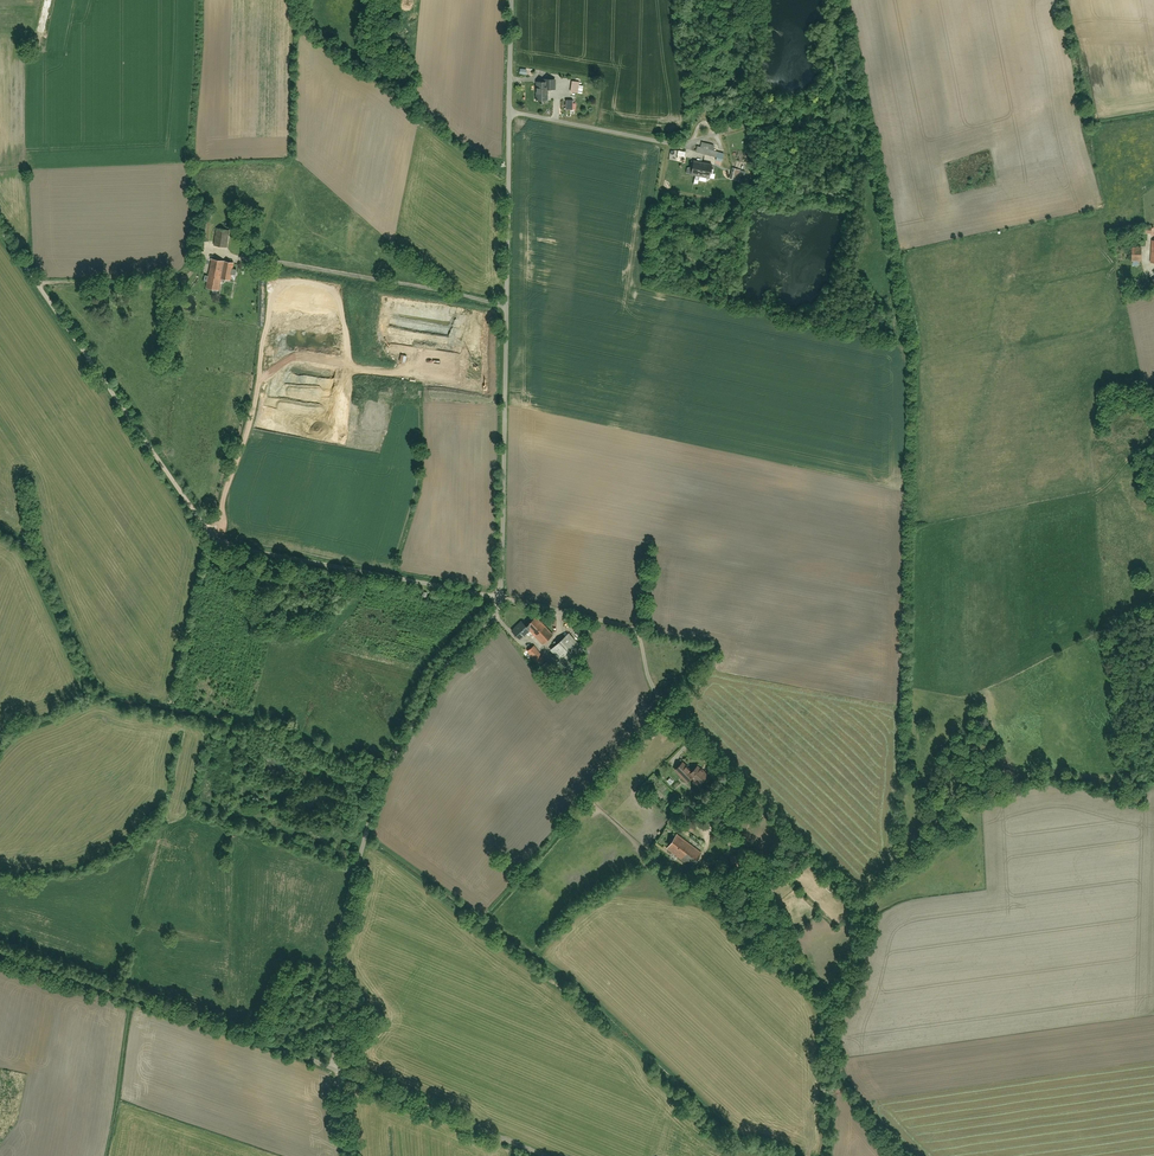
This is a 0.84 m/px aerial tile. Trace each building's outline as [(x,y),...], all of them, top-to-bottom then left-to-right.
[(546,79),(546,82),(537,82),(536,100),(548,100),(548,89),(555,89),(555,79),(546,79)] [(569,82),(569,93),(579,92),(578,82),(569,82)] [(566,101),(566,113),(576,113),(576,101),(566,101)] [(697,147),(696,153),(716,157),(718,152),(713,151),(714,144),(703,142),(701,148),(697,147)] [(696,160),(693,175),(713,179),(716,164),(696,160)] [(736,170),(733,181),(742,184),(745,172),(736,170)] [(714,187),(712,193),(722,196),(724,190),(714,187)] [(216,229),(215,246),(228,248),(230,231),(216,229)] [(1133,247),(1133,262),(1144,262),(1143,247),(1133,247)] [(220,291),(222,279),(231,281),(234,264),(211,260),(206,289),(220,291)] [(1131,268),(1131,277),(1142,277),(1141,268),(1131,268)] [(555,636),(538,617),(528,626),(524,621),(512,631),(521,640),(531,631),(543,645),(555,636)] [(572,634),(552,649),(566,668),(586,653),(572,634)] [(539,646),(529,655),(553,682),(563,674),(539,646)] [(710,777),(698,766),(695,770),(685,761),(676,770),(689,782),(690,780),(700,789),(710,777)] [(742,832),(736,840),(749,848),(754,840),(742,832)] [(679,834),(667,849),(692,868),(704,853),(679,834)] [(733,849),(726,858),(739,869),(746,860),(733,849)]
